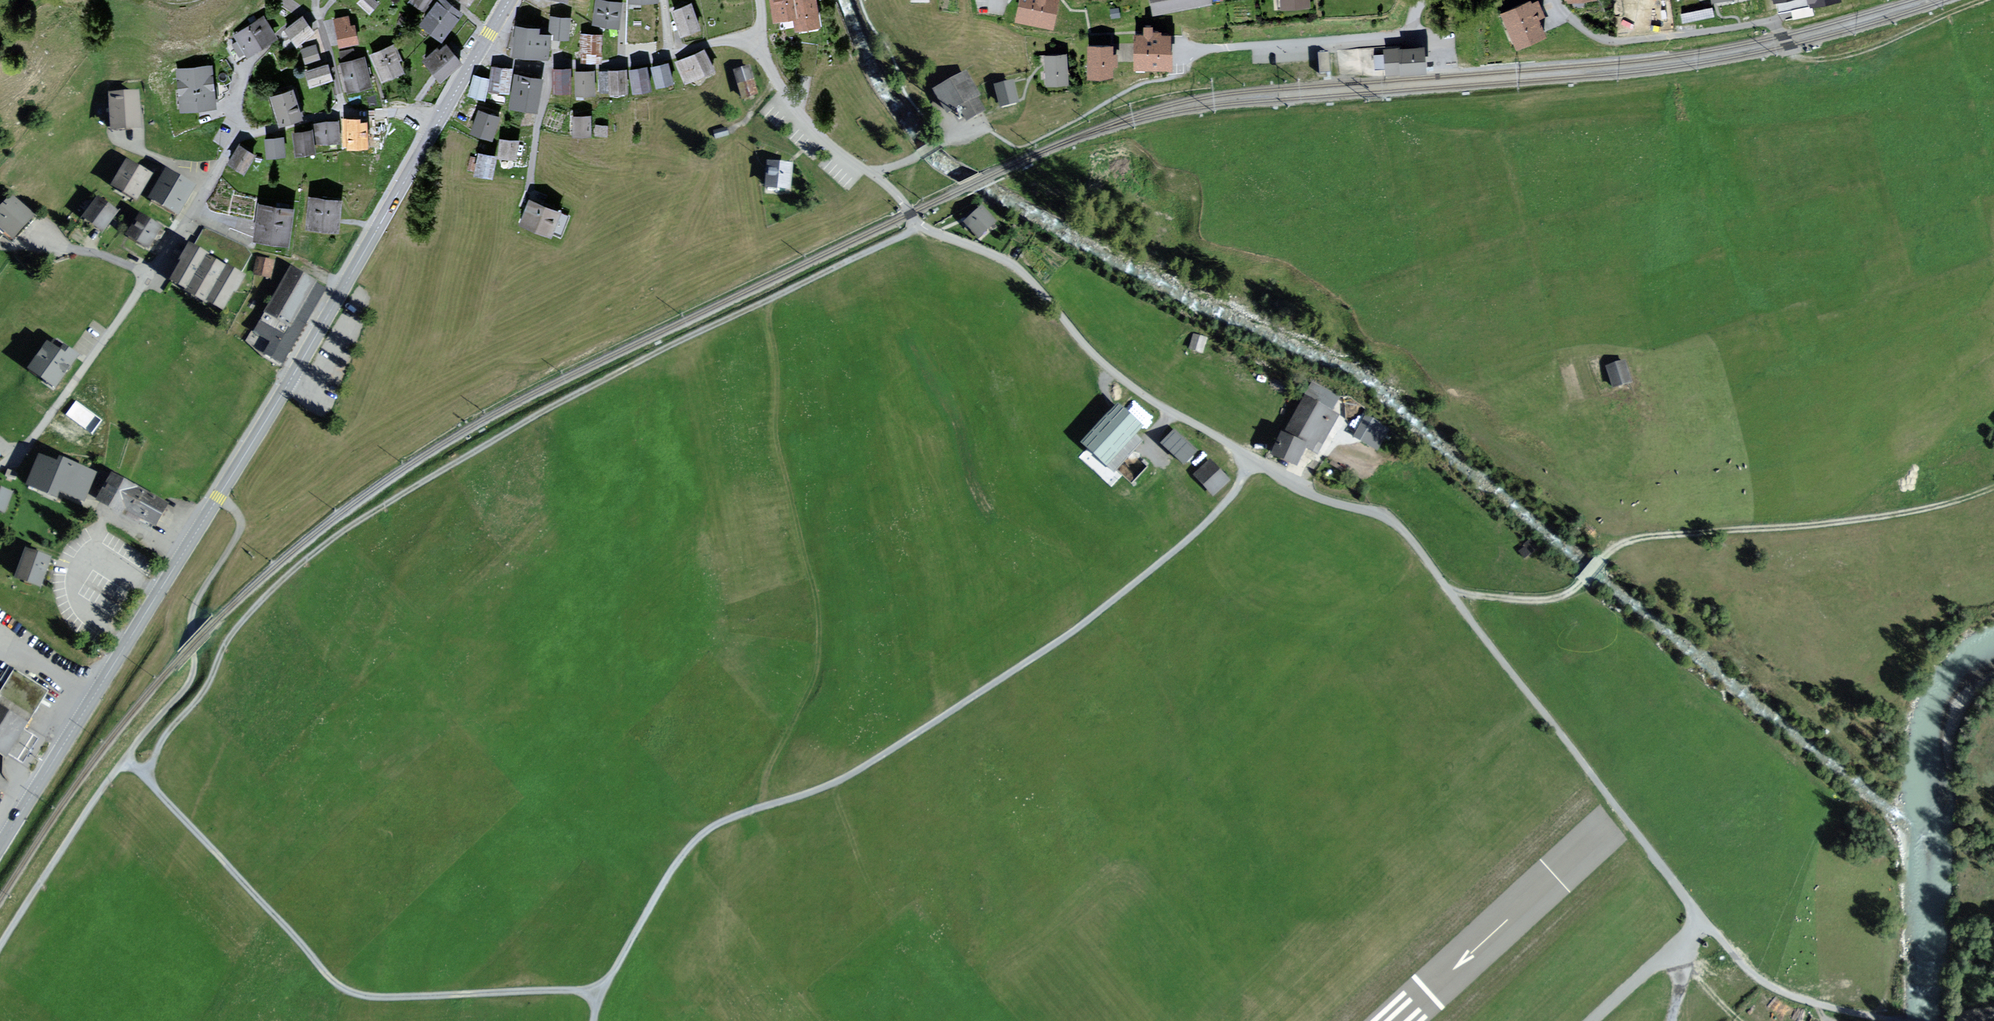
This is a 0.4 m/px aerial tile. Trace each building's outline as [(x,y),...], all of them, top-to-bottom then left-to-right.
[(354,1),(365,13),(376,3),(373,0),(356,0),(354,1)] [(422,11),(431,0),(409,0),(422,11)] [(446,0),(436,0),(418,24),(441,42),(463,13),(446,0)] [(611,0),(594,0),(591,23),(619,28),(623,2),(611,0)] [(771,23),(794,20),(796,31),(820,28),(816,0),(768,0),(771,23)] [(1015,22),(1052,31),(1059,0),(1020,0),(1015,22)] [(1149,13),(1208,3),(1208,0),(1147,0),(1149,13)] [(1626,17),(1656,15),(1655,0),(1624,0),(1626,17)] [(1528,2),(1501,13),(1515,45),(1543,33),(1537,19),(1542,17),(1536,4),(1530,6),(1528,2)] [(692,5),(673,11),(682,36),(700,29),(692,5)] [(573,16),(551,13),(548,35),(570,38),(573,16)] [(266,16),(234,35),(246,57),(278,38),(266,16)] [(304,16),(284,30),(295,47),(315,33),(304,16)] [(349,20),(335,21),(338,47),(358,45),(357,27),(350,27),(349,20)] [(539,29),(516,26),(512,55),(548,60),(551,38),(539,36),(539,29)] [(599,34),(578,32),(576,61),(597,63),(599,34)] [(1168,36),(1137,35),(1136,64),(1168,65),(1168,57),(1168,36)] [(460,62),(443,41),(420,59),(437,80),(460,62)] [(396,43),(369,54),(380,82),(403,73),(398,61),(403,59),(396,43)] [(318,47),(303,50),(307,67),(322,64),(318,47)] [(1113,47),(1092,47),(1091,74),(1112,75),(1113,47)] [(1386,52),(1386,56),(1377,56),(1378,69),(1387,69),(1387,70),(1388,74),(1409,73),(1418,72),(1425,71),(1424,59),(1424,58),(1424,51),(1424,49),(1386,52)] [(706,50),(677,62),(686,84),(717,71),(706,50)] [(1329,51),(1318,52),(1320,72),(1331,71),(1329,51)] [(1067,52),(1044,52),(1045,82),(1067,82),(1067,52)] [(365,57),(340,64),(348,93),(373,87),(365,57)] [(669,62),(651,67),(656,87),(674,83),(669,62)] [(214,64),(173,67),(176,110),(216,107),(214,64)] [(328,65),(304,71),(308,88),(333,81),(328,65)] [(513,69),(492,66),(490,78),(488,92),(509,95),(513,69)] [(750,66),(732,70),(739,98),(757,94),(750,66)] [(648,67),(628,69),(631,91),(650,89),(648,67)] [(570,70),(553,70),(553,91),(570,91),(570,70)] [(628,92),(626,70),(602,71),(603,93),(628,92)] [(596,71),(576,71),(575,95),(596,95),(596,71)] [(962,72),(929,90),(942,115),(954,109),(961,123),(982,112),(975,100),(977,99),(962,72)] [(543,78),(514,73),(509,95),(507,106),(536,112),(543,78)] [(490,78),(474,74),(468,95),(484,100),(490,78)] [(1013,79),(994,84),(1000,107),(1019,102),(1013,79)] [(294,88),(268,95),(277,126),(303,118),(294,88)] [(138,90),(107,91),(108,129),(139,129),(138,90)] [(468,106),(455,101),(452,109),(464,115),(468,106)] [(500,118),(479,110),(470,132),(492,140),(500,118)] [(591,114),(572,114),(572,135),(591,135),(591,114)] [(367,120),(343,121),(344,149),(368,149),(367,120)] [(315,125),(316,146),(341,144),(339,123),(315,125)] [(608,126),(596,124),(594,135),(606,137),(608,126)] [(725,127),(711,130),(713,139),(727,135),(725,127)] [(311,130),(291,133),(294,157),(315,154),(311,130)] [(284,139),(265,141),(267,159),(286,157),(284,139)] [(518,141),(499,139),(497,158),(515,160),(518,141)] [(256,156),(240,145),(228,163),(244,174),(256,156)] [(495,156),(476,152),(471,175),(490,179),(495,156)] [(158,175),(130,156),(113,183),(140,201),(158,175)] [(795,163),(768,160),(765,187),(792,190),(795,163)] [(199,185),(168,168),(150,198),(179,216),(199,185)] [(0,204),(0,228),(3,231),(10,239),(34,216),(11,193),(0,204)] [(118,209),(96,194),(80,216),(101,232),(118,209)] [(343,200),(308,195),(304,228),(339,232),(343,200)] [(570,215),(528,198),(517,224),(550,238),(552,233),(561,237),(570,215)] [(293,210),(257,205),(251,241),(288,247),(293,210)] [(981,211),(967,222),(978,235),(992,224),(981,211)] [(163,228),(139,212),(124,236),(149,251),(163,228)] [(246,277),(191,244),(169,279),(224,313),(246,277)] [(325,290),(286,266),(255,317),(273,328),(258,352),(280,365),(325,290)] [(1206,337),(1191,333),(1186,348),(1200,353),(1206,337)] [(75,357),(53,341),(29,373),(52,389),(75,357)] [(1623,360),(1603,366),(1610,389),(1630,383),(1623,360)] [(1338,397),(1311,381),(1301,397),(1330,411),(1338,397)] [(1282,434),(1276,430),(1264,453),(1293,468),(1302,448),(1313,453),(1317,445),(1321,447),(1337,415),(1330,411),(1301,397),(1282,434)] [(1136,425),(1115,405),(1079,442),(1100,462),(1136,425)] [(1389,428),(1362,413),(1349,436),(1376,451),(1389,428)] [(1172,427),(1157,442),(1178,464),(1194,449),(1172,427)] [(30,453),(17,483),(52,498),(55,492),(82,504),(94,474),(51,456),(49,461),(30,453)] [(1210,456),(1191,472),(1209,495),(1228,479),(1210,456)] [(15,471),(6,468),(4,473),(13,476),(15,471)] [(165,502),(105,468),(87,500),(115,515),(118,510),(150,528),(165,502)] [(0,487),(0,513),(2,514),(10,491),(0,487)] [(1537,545),(1529,536),(1516,548),(1524,556),(1537,545)] [(53,557),(25,547),(14,577),(41,588),(53,557)] [(5,757),(7,754),(23,729),(47,690),(12,668),(0,688),(0,754),(5,757)] [(38,738),(23,729),(7,754),(23,763),(38,738)]
